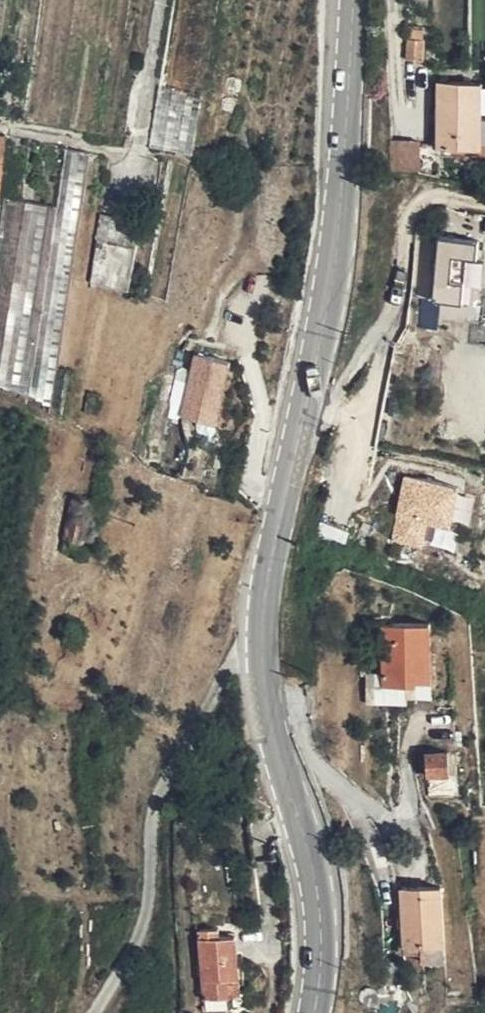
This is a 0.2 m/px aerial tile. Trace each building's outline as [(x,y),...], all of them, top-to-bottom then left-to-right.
[(422,41),(407,40),(406,62),(421,63),(422,41)] [(479,81),(435,81),(434,148),(478,148),(479,81)] [(414,142),(387,141),(386,170),(413,171),(414,142)] [(83,153),(64,151),(59,208),(2,202),(0,224),(0,286),(64,293),(68,252),(73,253),(83,153)] [(460,246),(420,244),(418,308),(449,309),(450,263),(460,263),(460,246)] [(125,290),(130,250),(96,245),(90,285),(125,290)] [(229,365),(192,356),(180,417),(217,426),(229,365)] [(453,521),(467,524),(474,493),(402,478),(389,539),(447,551),(453,521)] [(46,556),(60,558),(62,548),(67,545),(75,508),(61,505),(58,520),(53,520),(46,556)] [(439,620),(389,621),(390,680),(440,679),(439,620)] [(455,771),(453,747),(430,749),(433,773),(455,771)] [(447,881),(406,883),(409,941),(450,939),(447,881)] [(203,930),(207,998),(230,997),(229,979),(242,978),(239,937),(223,938),(222,929),(203,930)] [(242,978),(229,979),(230,997),(243,996),(242,978)]
